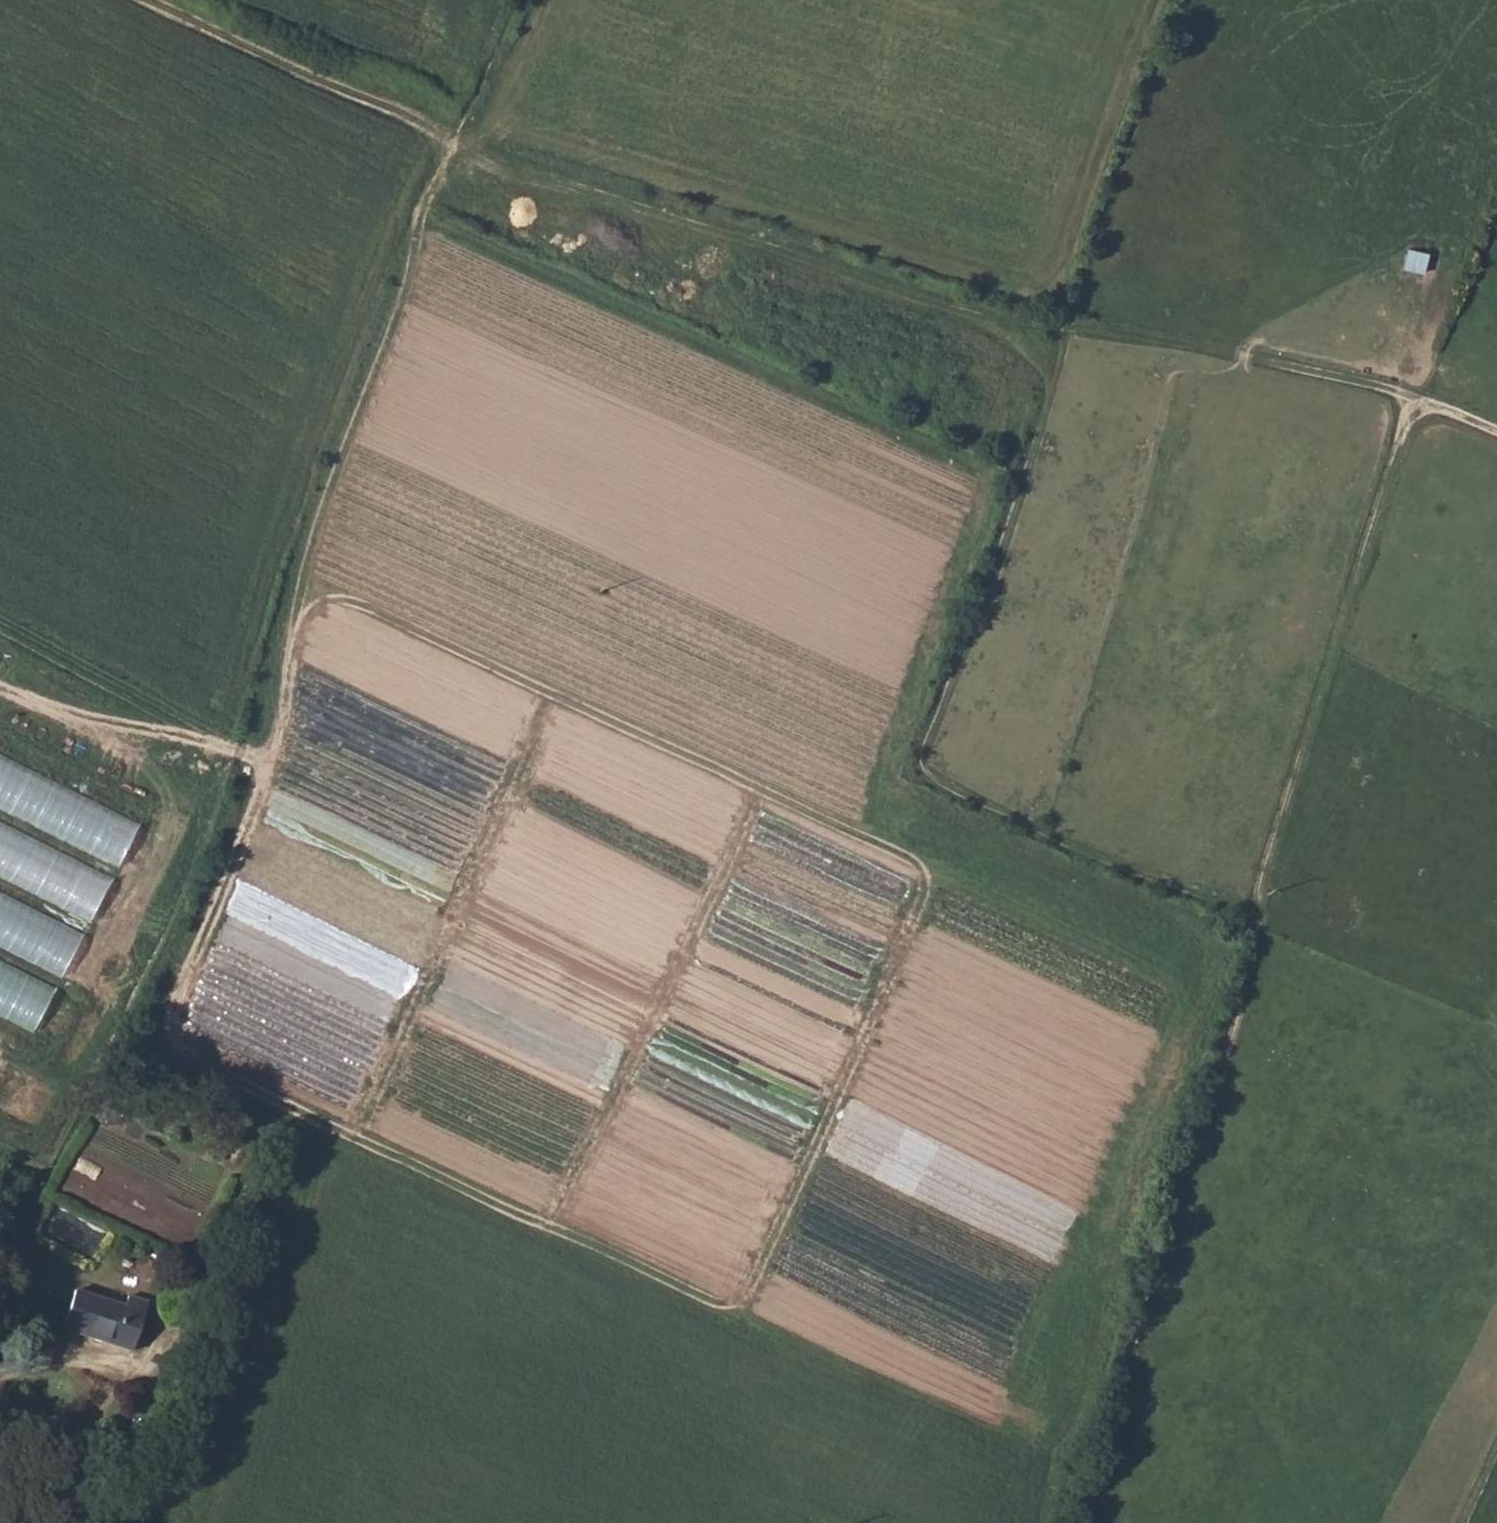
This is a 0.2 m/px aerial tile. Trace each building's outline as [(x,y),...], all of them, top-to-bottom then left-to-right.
[(1409,247),(1406,266),(1426,269),(1429,250),(1409,247)] [(79,1284),(65,1319),(134,1346),(153,1299),(132,1291),(128,1303),(79,1284)]
